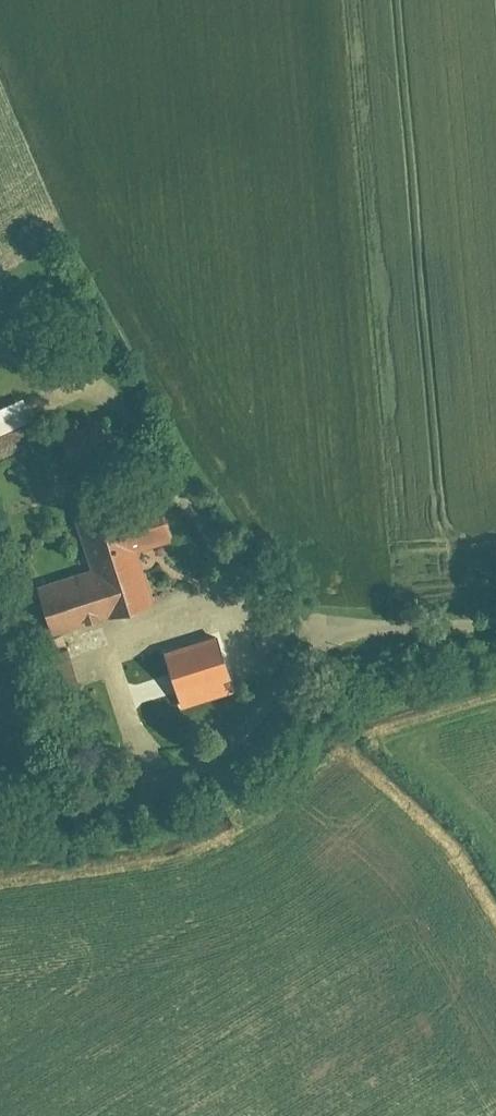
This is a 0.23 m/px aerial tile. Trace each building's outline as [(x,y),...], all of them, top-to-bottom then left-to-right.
[(0,408),(0,435),(40,416),(30,394),(0,408)] [(103,420),(70,432),(79,459),(112,447),(103,420)] [(42,585),(56,631),(160,598),(144,546),(178,536),(166,500),(132,510),(129,501),(83,516),(99,567),(42,585)] [(220,622),(125,651),(145,715),(240,685),(220,622)]
